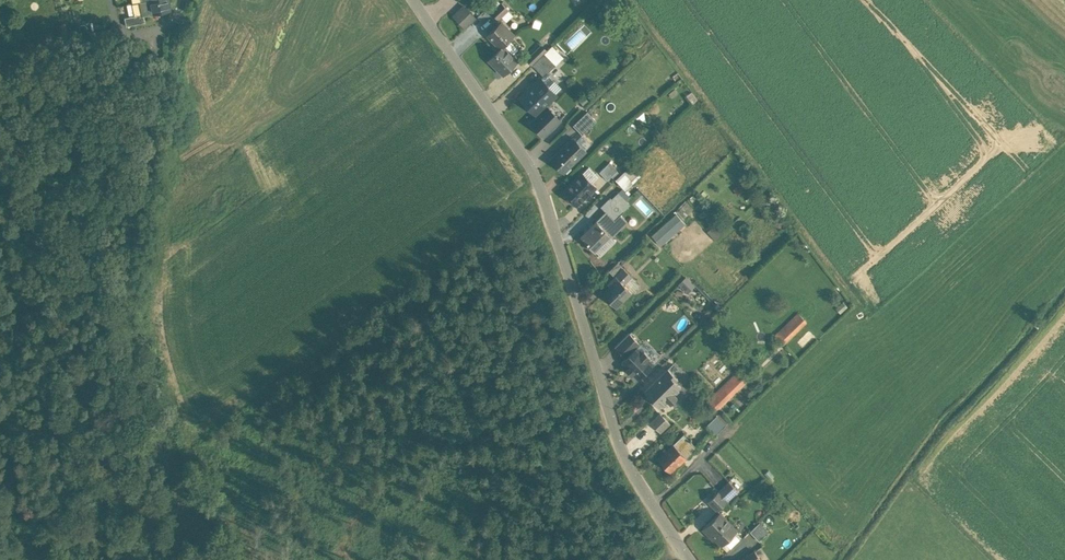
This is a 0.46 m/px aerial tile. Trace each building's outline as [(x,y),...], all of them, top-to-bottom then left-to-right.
[(157,15),(175,12),(172,0),(155,0),(157,15)] [(487,6),(498,18),(502,15),(506,19),(513,13),(501,0),(494,0),(487,6)] [(465,28),(477,16),(464,3),(452,14),(465,28)] [(492,36),(504,49),(509,45),(520,35),(507,21),(492,36)] [(524,61),(509,45),(504,49),(493,60),(507,76),(524,61)] [(522,97),(541,116),(552,105),(563,94),(545,75),(522,97)] [(566,120),(552,105),(541,116),(535,122),(548,136),(566,120)] [(556,161),(569,174),(591,152),(578,140),(556,161)] [(609,180),(619,169),(609,160),(600,171),(609,180)] [(615,178),(625,188),(639,175),(630,164),(615,178)] [(567,192),(581,207),(601,187),(587,173),(567,192)] [(738,194),(744,190),(739,183),(733,187),(738,194)] [(676,211),(652,234),(662,244),(686,222),(676,211)] [(579,240),(595,257),(617,235),(601,219),(579,240)] [(603,291),(621,310),(636,296),(627,286),(635,277),(627,268),(603,291)] [(688,292),(695,285),(687,276),(679,283),(688,292)] [(786,341),(807,320),(798,311),(777,331),(786,341)] [(643,380),(659,365),(642,347),(644,344),(634,334),(619,348),(628,357),(624,361),(643,380)] [(660,408),(684,385),(666,367),(643,390),(660,408)] [(714,395),(725,404),(746,378),(735,370),(714,395)] [(721,410),(706,423),(716,433),(730,420),(721,410)] [(650,421),(661,432),(671,422),(660,411),(650,421)] [(678,445),(661,462),(675,475),(691,458),(678,445)] [(728,479),(707,500),(717,510),(738,489),(728,479)] [(724,512),(705,530),(722,547),(741,528),(724,512)] [(750,530),(759,539),(769,530),(760,521),(750,530)] [(743,559),(764,559),(757,550),(743,559)]
